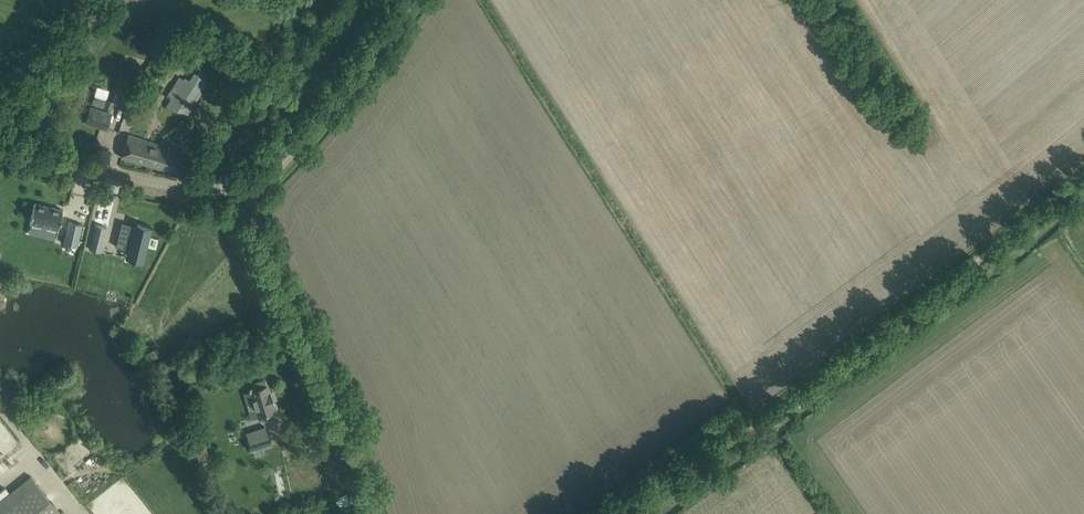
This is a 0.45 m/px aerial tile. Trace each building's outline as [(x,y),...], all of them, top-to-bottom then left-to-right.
[(134,94),(139,79),(142,80),(146,70),(126,63),(123,72),(122,72),(115,95),(120,96),(117,103),(127,106),(131,93),(134,94)] [(195,72),(190,80),(185,77),(166,105),(185,118),(209,81),(195,72)] [(105,127),(114,101),(105,98),(104,99),(95,96),(91,105),(89,104),(86,114),(87,114),(85,120),(105,127)] [(121,157),(152,166),(159,145),(127,136),(121,157)] [(159,145),(152,166),(178,173),(184,152),(159,145)] [(100,192),(94,218),(103,220),(109,195),(100,192)] [(34,203),(30,222),(30,223),(30,222),(46,226),(43,236),(54,238),(56,228),(57,229),(58,229),(62,209),(35,203),(34,203)] [(69,221),(64,243),(77,246),(82,224),(69,221)] [(94,221),(88,246),(103,250),(109,225),(94,221)] [(122,222),(116,246),(125,248),(125,247),(128,248),(127,251),(128,251),(128,250),(144,254),(142,262),(143,262),(152,227),(151,226),(151,227),(137,224),(137,225),(134,225),(135,222),(134,222),(133,226),(130,226),(131,224),(122,222)] [(153,351),(142,356),(145,364),(156,359),(153,351)] [(268,388),(265,379),(251,384),(252,387),(250,390),(243,392),(247,403),(253,401),(258,415),(275,410),(272,402),(270,403),(266,388),(268,388)] [(248,438),(247,439),(251,451),(253,451),(255,457),(265,454),(263,448),(272,445),(268,432),(267,432),(265,426),(254,429),(256,436),(248,438)] [(200,465),(211,462),(204,443),(194,447),(200,465)] [(60,513),(30,476),(0,500),(0,513),(59,513),(60,513)] [(339,496),(343,506),(355,500),(351,490),(339,496)]
